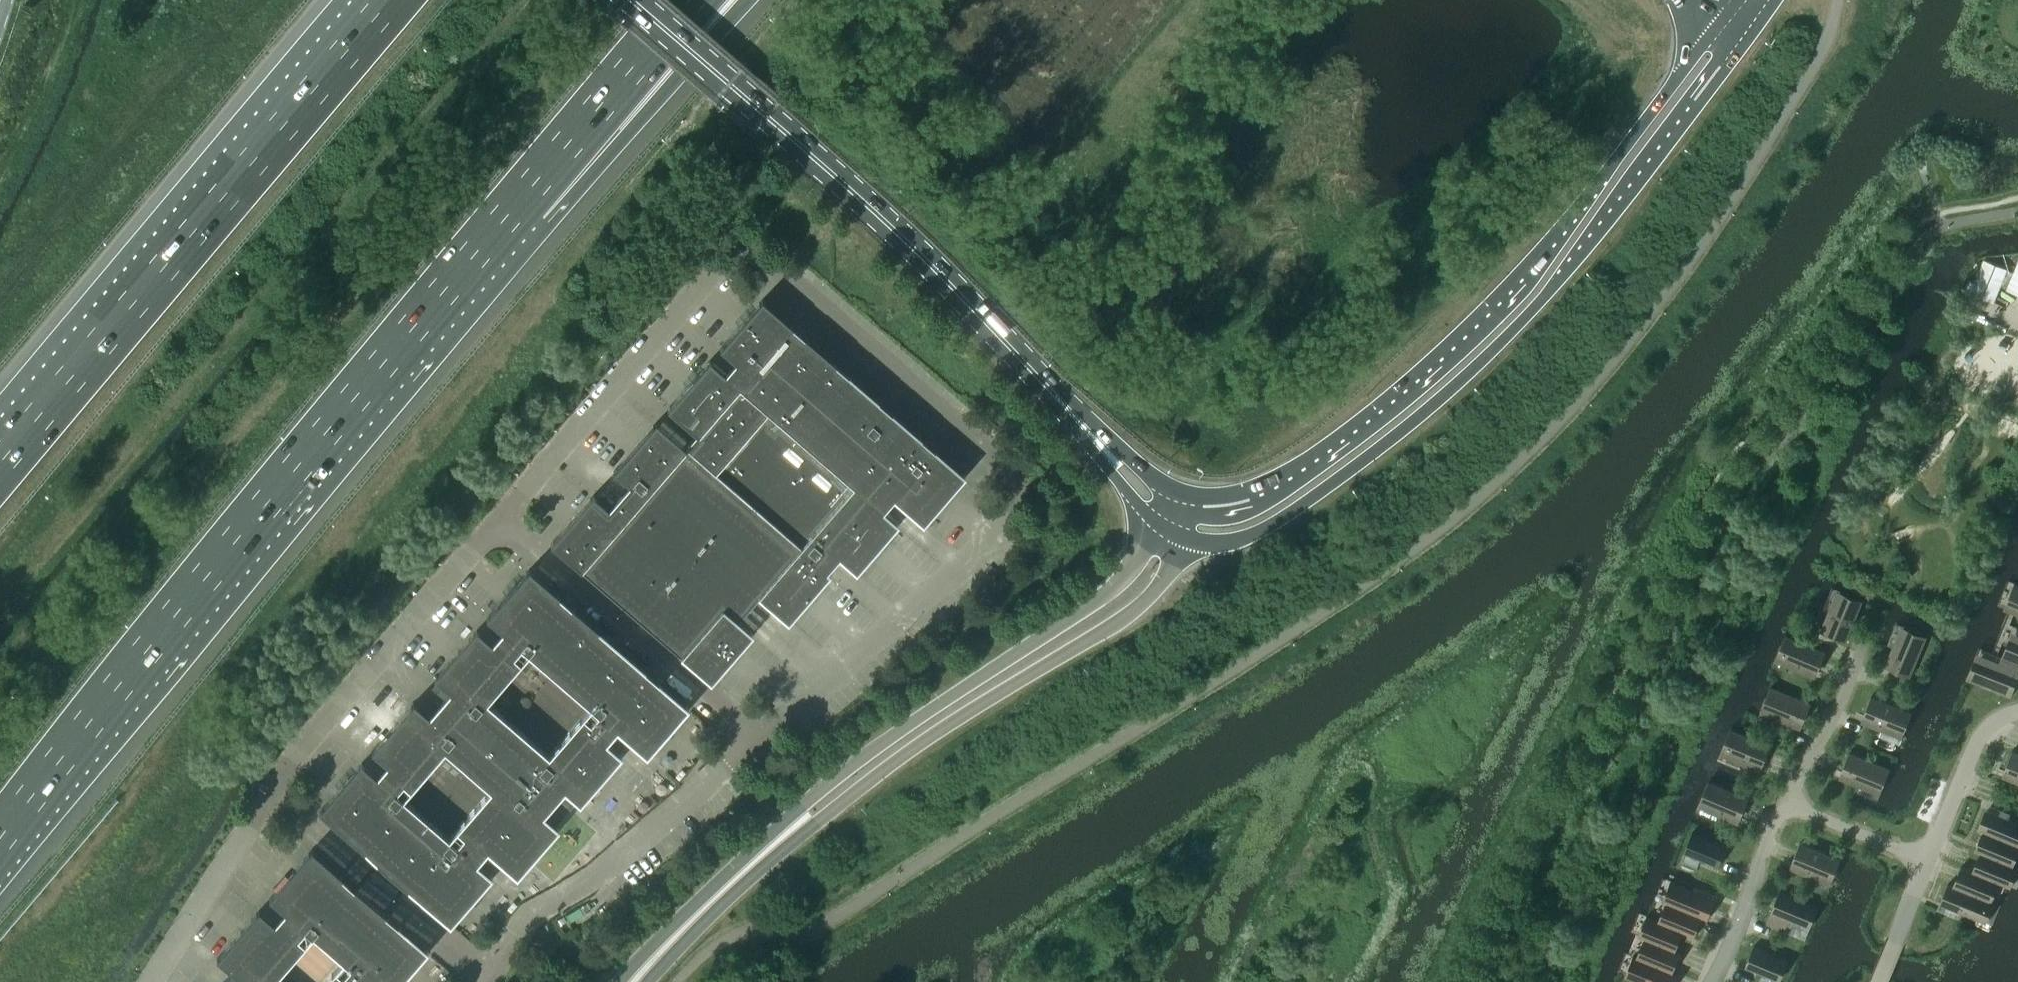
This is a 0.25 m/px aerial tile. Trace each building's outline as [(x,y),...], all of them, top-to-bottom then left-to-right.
[(1983,260),(1969,293),(1993,303),(2001,285),(2007,269),(1983,260)] [(2001,285),(2008,288),(2007,291),(2017,295),(2017,263),(2014,272),(2007,269),(2001,285)] [(965,476),(762,300),(719,349),(735,362),(725,374),(709,360),(667,409),(696,434),(690,441),(833,564),(838,557),(856,573),(898,524),(883,511),(893,499),(923,525),(965,476)] [(684,447),(655,422),(613,471),(628,485),(608,508),(592,495),(550,544),(711,682),(753,633),(738,620),(758,597),(788,622),(830,573),(827,570),(833,564),(690,441),(684,447)] [(617,731),(646,757),(647,756),(660,741),(689,708),(529,569),(486,618),(502,632),(492,643),(476,630),(434,679),(450,692),(439,704),(554,803),(564,791),(580,805),(622,756),(607,742),(617,731)] [(2017,585),(2010,603),(2013,605),(2017,607),(2017,585)] [(1829,611),(1825,621),(1830,624),(1826,634),(1846,642),(1859,610),(1861,605),(1842,597),(1840,602),(1835,614),(1829,611)] [(1925,640),(1906,632),(1890,669),(1909,677),(1925,640)] [(1805,673),(1807,667),(1818,672),(1826,652),(1791,637),(1789,636),(1780,656),(1798,663),(1795,668),(1805,673)] [(1972,680),(2006,695),(2014,676),(2013,676),(2017,664),(2017,642),(2012,640),(2005,658),(2006,659),(2005,659),(2001,671),(1977,661),(1970,680),(1972,680)] [(1778,690),(1773,688),(1765,708),(1770,710),(1802,723),(1811,704),(1778,690)] [(1881,730),(1883,724),(1900,731),(1909,712),(1871,696),(1863,716),(1873,720),(1871,725),(1881,730)] [(559,829),(544,815),(554,803),(439,704),(429,716),(414,702),(371,751),(387,765),(377,776),(361,763),(319,812),(450,925),(479,892),(492,877),(493,876),(477,863),(487,852),(517,877),(559,829)] [(1770,745),(1744,734),(1733,730),(1725,749),(1742,757),(1740,762),(1747,765),(1750,766),(1752,761),(1762,765),(1770,745)] [(2012,751),(2004,771),(2017,776),(2017,753),(2012,751)] [(1841,772),(1878,788),(1886,768),(1849,753),(1841,772)] [(1749,798),(1715,784),(1711,783),(1703,802),(1706,804),(1720,809),(1718,815),(1728,819),(1730,814),(1740,818),(1749,798)] [(2017,846),(2017,823),(2002,817),(1987,810),(1979,830),(1984,832),(2017,846)] [(2010,865),(2017,846),(1984,832),(1976,852),(1981,854),(1981,853),(2010,865)] [(1693,833),(1685,854),(1718,867),(1727,847),(1693,833)] [(1792,862),(1802,867),(1800,872),(1809,876),(1812,871),(1829,878),(1837,859),(1800,843),(1792,862)] [(428,950),(311,849),(269,898),(284,911),(274,923),(259,910),(216,959),(243,981),(273,981),(312,935),(343,961),(325,981),(401,981),(428,950)] [(1981,854),(1973,872),(1996,882),(2007,887),(2015,867),(2010,865),(1981,853),(1981,854)] [(1988,900),(1996,882),(1973,872),(1962,868),(1954,887),(1988,901),(1988,900)] [(1662,902),(1665,903),(1702,918),(1707,920),(1715,900),(1670,882),(1662,902)] [(1957,911),(1983,922),(1991,902),(1988,900),(1988,901),(1954,887),(1949,885),(1941,905),(1957,911)] [(1793,921),(1809,928),(1818,908),(1781,892),(1768,925),(1788,933),(1793,921)] [(1694,937),(1702,918),(1665,903),(1658,921),(1657,922),(1683,933),(1694,937)] [(1675,951),(1683,933),(1657,922),(1658,921),(1647,917),(1646,917),(1638,937),(1643,939),(1644,938),(1675,951)] [(1644,938),(1643,939),(1636,957),(1672,972),(1680,953),(1675,951),(1644,938)] [(1744,967),(1780,981),(1788,961),(1753,947),(1744,967)] [(1636,957),(1633,956),(1624,976),(1638,981),(1675,981),(1678,975),(1672,972),(1636,957)]
